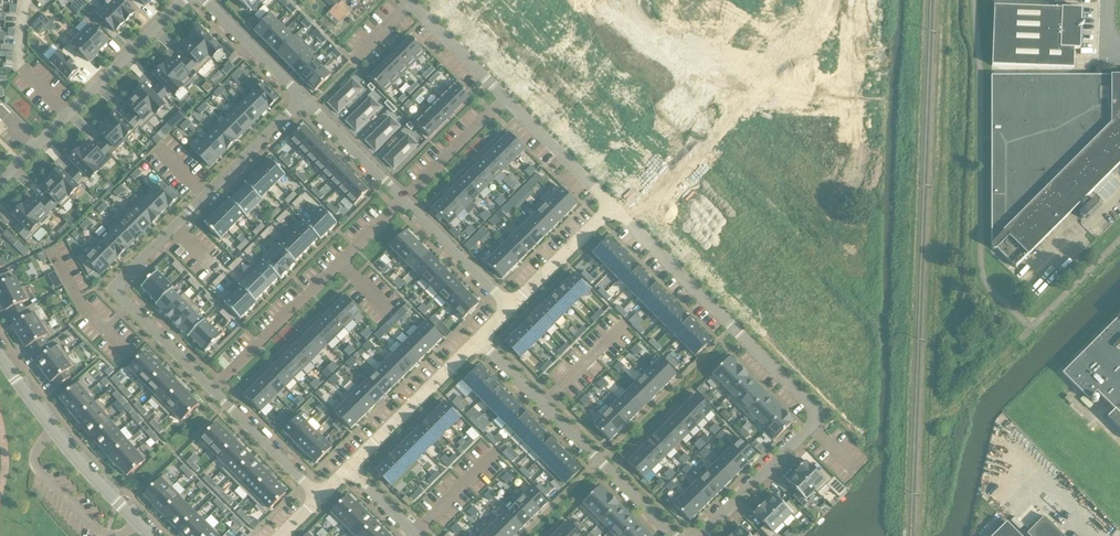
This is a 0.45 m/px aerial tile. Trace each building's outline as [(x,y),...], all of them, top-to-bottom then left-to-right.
[(88,3),(85,0),(77,0),(76,2),(83,9),(88,3)] [(106,4),(125,23),(135,13),(121,0),(102,0),(106,4)] [(243,5),(242,6),(247,11),(248,10),(250,12),(251,11),(260,2),(258,0),(238,0),(243,5)] [(333,8),(326,15),(326,16),(337,26),(351,12),(339,0),(324,0),(330,5),(333,8)] [(441,3),(442,4),(449,11),(460,0),(444,0),(441,3)] [(449,11),(453,14),(451,15),(455,19),(457,18),(471,4),(467,0),(460,0),(449,11)] [(543,0),(539,4),(545,10),(556,0),(542,0),(543,0)] [(642,9),(650,20),(668,7),(663,0),(650,0),(652,3),(642,9)] [(814,9),(839,10),(839,0),(817,0),(817,8),(814,8),(814,9)] [(77,14),(83,9),(76,2),(72,5),(70,7),(77,14)] [(106,4),(96,14),(116,33),(117,31),(118,32),(125,25),(124,24),(125,23),(106,4)] [(471,4),(457,18),(464,26),(480,10),(479,10),(478,11),(471,4)] [(1081,27),(1084,24),(1081,21),(1081,9),(1062,8),(1061,9),(994,6),(992,66),(1073,69),(1074,49),(1080,50),(1081,27)] [(814,9),(813,21),(836,22),(836,10),(839,10),(814,9)] [(480,10),(464,26),(465,26),(466,25),(473,32),(487,18),(480,10)] [(43,15),(38,20),(45,27),(50,22),(43,15)] [(270,15),(254,31),(262,39),(278,23),(270,15)] [(487,18),(473,32),(480,39),(479,40),(479,41),(495,25),(487,18)] [(690,18),(683,39),(695,43),(701,22),(690,18)] [(45,27),(38,20),(32,25),(39,32),(45,27)] [(813,21),(813,33),(835,33),(836,22),(813,21)] [(701,22),(695,43),(706,46),(713,25),(701,22)] [(278,23),(262,39),(269,46),(285,30),(278,23)] [(98,53),(108,43),(89,24),(79,33),(98,53)] [(495,25),(479,41),(487,48),(501,34),(494,27),(495,26),(495,25)] [(713,25),(706,46),(717,50),(724,29),(713,25)] [(200,29),(191,38),(212,59),(221,50),(220,49),(221,47),(215,41),(214,42),(200,29)] [(724,29),(717,50),(728,54),(727,56),(728,56),(735,33),(724,29)] [(285,30),(269,46),(277,54),(293,38),(285,30)] [(79,33),(70,43),(89,62),(90,61),(91,62),(98,55),(97,54),(98,53),(79,33)] [(813,33),(813,45),(835,45),(835,33),(813,33)] [(293,38),(277,54),(284,61),(304,42),(297,34),(293,38)] [(501,34),(487,48),(494,56),(508,41),(501,34)] [(193,40),(183,49),(189,55),(185,60),(198,73),(212,59),(191,38),(193,40)] [(424,52),(410,38),(402,46),(416,60),(424,52)] [(746,39),(739,60),(750,64),(757,43),(746,39)] [(508,41),(494,56),(502,64),(508,58),(509,58),(510,56),(516,49),(508,41)] [(304,42),(284,61),(291,68),(292,69),(312,49),(304,42)] [(757,43),(750,64),(762,67),(769,46),(757,43)] [(813,45),(812,56),(834,57),(835,45),(813,45)] [(416,60),(402,46),(394,54),(408,68),(416,60)] [(312,49),(292,69),(299,76),(315,60),(308,53),(312,49)] [(69,79),(70,79),(77,73),(76,72),(78,70),(74,66),(74,65),(68,59),(67,60),(59,51),(48,61),(68,80),(69,79)] [(408,68),(394,54),(386,62),(400,76),(408,68)] [(517,63),(510,70),(519,79),(535,63),(526,54),(519,61),(517,62),(517,63)] [(812,56),(812,68),(834,69),(834,57),(812,56)] [(163,66),(162,67),(183,88),(198,73),(185,60),(180,65),(174,59),(165,68),(163,66)] [(315,60),(299,76),(307,84),(323,68),(315,60)] [(221,71),(226,76),(235,67),(230,62),(221,71)] [(393,84),(400,76),(386,62),(379,70),(393,84)] [(535,63),(519,79),(527,86),(526,88),(543,71),(535,63)] [(162,67),(153,75),(161,83),(156,88),(168,99),(173,94),(174,96),(183,88),(162,67)] [(323,68),(307,84),(314,92),(331,76),(323,68)] [(238,69),(234,73),(238,77),(242,74),(238,69)] [(393,84),(379,70),(370,78),(384,93),(393,84)] [(991,76),(991,113),(991,245),(991,246),(991,247),(991,248),(992,249),(993,250),(994,250),(995,250),(996,250),(996,249),(998,247),(1002,251),(1000,253),(1016,268),(1079,206),(1083,210),(1080,213),(1079,213),(1079,214),(1079,215),(1079,216),(1079,217),(1080,218),(1081,219),(1082,219),(1083,219),(1084,219),(1084,218),(1085,218),(1088,214),(1097,206),(1098,205),(1098,204),(1098,203),(1098,202),(1098,201),(1097,201),(1097,200),(1096,200),(1095,200),(1094,200),(1093,200),(1092,200),(1092,201),(1089,204),(1085,199),(1119,164),(1119,76),(1091,76),(991,76)] [(214,78),(210,81),(215,86),(219,83),(214,78)] [(328,104),(338,114),(362,90),(352,79),(328,104)] [(259,80),(250,88),(269,107),(277,99),(259,80)] [(550,81),(535,97),(543,105),(559,89),(550,81)] [(455,83),(447,91),(461,105),(469,97),(455,83)] [(144,85),(135,94),(156,115),(165,106),(161,102),(166,98),(167,100),(168,99),(156,88),(152,93),(144,85)] [(253,93),(245,101),(260,116),(268,108),(269,107),(250,88),(250,89),(253,93)] [(218,89),(214,94),(218,98),(222,94),(218,89)] [(559,89),(543,105),(552,113),(567,98),(559,89)] [(453,113),(461,105),(447,91),(439,99),(453,113)] [(136,96),(127,105),(133,111),(128,116),(141,129),(156,115),(135,94),(136,96)] [(346,122),(356,132),(381,108),(370,98),(346,122)] [(567,98),(552,113),(560,122),(567,115),(568,116),(569,114),(569,113),(576,107),(567,98)] [(439,99),(431,107),(445,121),(453,113),(439,99)] [(245,101),(237,109),(252,124),(260,116),(245,101)] [(710,103),(706,113),(726,120),(729,109),(710,103)] [(233,105),(225,114),(243,132),(252,124),(237,109),(233,105)] [(437,129),(445,121),(431,107),(423,115),(437,129)] [(180,111),(166,125),(171,130),(185,116),(180,111)] [(116,113),(107,122),(126,141),(139,128),(141,129),(128,116),(123,121),(116,113)] [(706,113),(703,124),(722,130),(726,120),(706,113)] [(228,118),(220,126),(235,141),(235,140),(243,132),(225,114),(224,114),(228,118)] [(429,137),(437,129),(423,115),(415,123),(429,137)] [(390,117),(365,141),(376,152),(400,127),(390,117)] [(791,127),(793,122),(784,119),(782,125),(791,127)] [(108,124),(99,133),(105,139),(100,144),(113,157),(114,157),(112,155),(126,141),(107,122),(106,122),(108,124)] [(592,123),(576,138),(584,147),(600,131),(592,123)] [(703,124),(700,134),(719,140),(722,130),(703,124)] [(220,126),(211,134),(226,149),(235,141),(220,126)] [(289,141),(298,150),(312,136),(303,127),(289,141)] [(211,134),(203,143),(218,158),(226,149),(211,134)] [(509,134),(501,142),(517,158),(525,150),(509,134)] [(700,134),(696,144),(716,150),(719,140),(700,134)] [(157,135),(152,140),(157,145),(162,140),(157,135)] [(408,135),(383,159),(394,170),(418,146),(408,135)] [(613,135),(593,155),(593,156),(598,151),(606,159),(622,143),(613,135)] [(320,143),(312,136),(298,150),(306,157),(320,143)] [(501,142),(493,149),(509,165),(517,158),(501,142)] [(78,150),(78,151),(99,172),(113,157),(100,144),(95,149),(89,143),(80,152),(78,150)] [(203,143),(194,151),(209,167),(218,158),(203,143)] [(320,143),(306,157),(314,165),(328,151),(320,143)] [(696,144),(693,154),(712,161),(716,150),(696,144)] [(493,149),(486,157),(502,173),(509,165),(493,149)] [(78,151),(69,159),(77,167),(72,172),(85,185),(99,172),(78,151)] [(328,151),(314,165),(322,173),(336,159),(328,151)] [(486,157),(478,164),(494,180),(502,173),(486,157)] [(343,167),(336,159),(322,173),(329,181),(343,167)] [(285,176),(269,160),(268,160),(269,160),(261,168),(276,184),(284,176),(285,176)] [(478,164),(471,171),(487,188),(494,180),(478,164)] [(329,181),(337,189),(351,175),(348,172),(343,167),(329,181)] [(268,192),(276,184),(261,168),(253,176),(268,192)] [(59,169),(50,178),(71,199),(72,198),(70,196),(83,183),(85,185),(72,172),(67,177),(59,169)] [(471,171),(463,179),(479,195),(487,188),(471,171)] [(337,189),(345,197),(359,183),(351,175),(337,189)] [(261,199),(268,192),(253,176),(245,184),(245,183),(245,184),(262,201),(263,201),(261,199)] [(50,178),(41,187),(48,195),(44,200),(53,209),(58,205),(61,208),(71,199),(50,178)] [(463,179),(456,186),(472,203),(479,195),(463,179)] [(161,183),(152,192),(168,207),(177,198),(161,183)] [(368,192),(359,183),(345,197),(354,206),(368,192)] [(262,201),(262,202),(262,201),(245,184),(244,184),(246,186),(238,193),(254,209),(262,201)] [(456,186),(448,194),(464,210),(472,203),(456,186)] [(561,188),(553,196),(569,212),(577,205),(561,188)] [(660,188),(645,203),(653,210),(668,196),(660,188)] [(141,196),(141,197),(159,216),(167,208),(168,207),(152,192),(151,193),(144,200),(141,196)] [(246,217),(254,209),(238,193),(230,201),(246,217),(247,217),(246,217)] [(548,193),(540,201),(544,205),(545,205),(561,221),(569,212),(553,196),(552,197),(548,193)] [(448,194),(441,201),(457,217),(464,210),(448,194)] [(668,196),(653,210),(660,218),(659,219),(659,220),(675,204),(668,196)] [(139,199),(132,205),(151,224),(158,218),(159,216),(141,197),(139,199)] [(22,206),(21,207),(42,227),(52,218),(48,214),(53,209),(44,200),(39,205),(33,199),(24,208),(22,206)] [(246,217),(230,201),(230,202),(228,200),(228,201),(221,208),(237,223),(244,216),(246,217)] [(441,201),(433,209),(449,225),(457,217),(441,201)] [(509,202),(501,210),(506,214),(513,207),(509,202)] [(675,204),(659,220),(666,227),(681,213),(674,206),(676,204),(675,204)] [(129,208),(124,213),(143,232),(148,227),(151,224),(132,205),(129,208)] [(544,205),(536,213),(552,229),(561,221),(545,205),(544,205)] [(21,207),(12,215),(20,223),(14,230),(27,243),(42,227),(21,207)] [(229,231),(237,223),(221,208),(213,215),(229,231)] [(320,209),(312,217),(328,232),(336,224),(337,224),(321,208),(320,208),(320,209)] [(120,217),(115,222),(134,241),(139,236),(143,232),(124,213),(120,217)] [(536,213),(528,221),(544,237),(552,229),(536,213)] [(681,213),(666,227),(674,235),(688,221),(681,213)] [(214,234),(220,240),(221,239),(229,231),(213,215),(205,223),(204,224),(210,230),(214,234)] [(303,222),(303,223),(320,240),(321,240),(328,232),(312,217),(305,224),(303,222)] [(528,221),(519,230),(535,246),(544,237),(528,221)] [(688,221),(674,235),(681,242),(696,228),(688,221)] [(110,227),(107,230),(111,234),(126,249),(127,248),(126,248),(129,246),(134,241),(115,222),(110,227)] [(67,223),(62,227),(68,233),(73,229),(67,223)] [(303,223),(295,231),(311,246),(318,239),(320,240),(303,223),(302,223),(303,223)] [(452,228),(449,232),(456,239),(459,235),(452,228)] [(696,228),(681,242),(689,250),(703,236),(696,228)] [(8,230),(3,235),(14,246),(19,242),(19,241),(8,230)] [(107,230),(99,238),(103,242),(118,257),(126,249),(111,234),(107,230)] [(519,230),(511,238),(527,254),(535,246),(519,230)] [(295,231),(287,239),(303,254),(311,246),(295,231)] [(406,231),(390,247),(397,255),(414,239),(406,231)] [(703,236),(689,250),(697,258),(711,244),(703,236)] [(99,238),(90,247),(109,266),(118,257),(99,238)] [(511,238),(502,247),(519,263),(527,254),(511,238)] [(276,243),(276,244),(296,264),(297,264),(295,262),(303,254),(287,239),(279,246),(276,243)] [(414,239),(397,255),(405,263),(421,246),(414,239)] [(609,239),(594,254),(602,263),(617,248),(609,239)] [(276,244),(268,251),(288,272),(296,264),(276,244)] [(421,246),(405,263),(412,270),(429,254),(421,246)] [(714,246),(699,260),(707,268),(721,254),(714,246)] [(94,251),(81,263),(89,276),(96,270),(100,274),(109,266),(90,247),(94,251)] [(502,247),(494,255),(510,271),(519,263),(502,247)] [(617,248),(602,263),(611,271),(626,256),(617,248)] [(268,251),(260,259),(280,280),(281,279),(288,272),(268,251)] [(43,252),(37,256),(41,262),(46,259),(43,252)] [(429,254),(412,270),(421,279),(437,262),(429,254)] [(721,254),(707,268),(715,276),(729,261),(721,254)] [(494,255),(486,263),(502,279),(510,271),(494,255)] [(626,256),(611,271),(619,280),(634,265),(626,256)] [(263,263),(255,270),(271,286),(278,278),(280,280),(260,259),(260,260),(263,263)] [(729,261),(715,276),(722,283),(736,269),(729,261)] [(437,262),(421,279),(429,287),(445,271),(437,262)] [(805,263),(804,273),(826,273),(827,264),(805,263)] [(634,265),(619,280),(627,288),(642,273),(634,265)] [(736,269),(722,283),(729,291),(744,276),(736,269)] [(254,271),(247,278),(263,294),(271,286),(255,270),(254,271)] [(0,277),(0,300),(24,287),(20,289),(14,277),(11,271),(0,277)] [(445,271),(429,287),(438,295),(454,279),(445,271)] [(55,272),(48,276),(52,282),(58,278),(55,272)] [(142,289),(150,296),(165,281),(157,273),(158,273),(157,272),(151,278),(150,278),(147,281),(147,282),(141,288),(142,289)] [(642,273),(627,288),(636,297),(651,282),(642,273)] [(804,273),(804,282),(826,283),(826,273),(804,273)] [(574,275),(565,284),(580,299),(589,290),(574,275)] [(744,276),(729,291),(737,298),(751,284),(744,276)] [(239,286),(255,302),(255,301),(263,294),(247,278),(239,286)] [(454,279),(438,295),(446,304),(462,288),(454,279)] [(173,288),(165,281),(150,296),(157,304),(155,306),(156,306),(173,289),(173,288)] [(651,282),(636,297),(644,305),(659,290),(651,282)] [(804,282),(803,291),(825,292),(826,283),(804,282)] [(565,284),(556,292),(571,307),(580,299),(565,284)] [(751,284),(737,298),(744,306),(759,291),(751,284)] [(240,288),(233,296),(248,311),(256,304),(257,303),(255,301),(255,302),(239,286),(240,288)] [(0,300),(0,307),(0,308),(2,307),(5,312),(7,311),(11,317),(21,312),(21,311),(24,309),(21,304),(26,301),(30,299),(24,287),(0,300)] [(462,288),(446,304),(454,312),(471,296),(462,288)] [(156,306),(164,314),(184,293),(179,298),(172,291),(174,289),(173,289),(156,306)] [(659,290),(644,305),(653,314),(668,299),(659,290)] [(759,291),(744,306),(752,313),(766,299),(759,291)] [(803,291),(803,292),(806,292),(806,301),(828,301),(828,292),(825,292),(803,291)] [(556,292),(548,301),(563,316),(571,307),(556,292)] [(167,317),(172,322),(192,302),(185,294),(184,293),(164,314),(167,317)] [(225,303),(224,304),(240,320),(241,319),(240,319),(248,311),(233,296),(225,303)] [(345,296),(337,304),(353,320),(361,313),(345,296)] [(471,296),(454,312),(462,320),(478,304),(471,296)] [(668,299),(653,314),(661,322),(676,307),(668,299)] [(766,299),(752,313),(760,321),(774,307),(766,299)] [(548,301),(540,309),(555,324),(563,316),(548,301)] [(806,301),(805,310),(827,311),(828,301),(806,301)] [(200,309),(192,302),(172,322),(180,330),(200,309)] [(21,312),(11,317),(15,324),(12,326),(15,331),(14,332),(17,337),(44,322),(44,321),(40,324),(34,314),(38,311),(34,304),(24,309),(21,311),(21,312)] [(337,304),(328,313),(345,329),(353,320),(337,304)] [(676,307),(661,322),(669,331),(684,316),(676,307)] [(187,338),(205,320),(203,322),(196,314),(201,310),(200,309),(180,330),(187,337),(187,338)] [(540,309),(531,317),(546,332),(555,324),(540,309)] [(805,310),(805,319),(827,320),(827,311),(805,310)] [(328,313),(320,321),(336,337),(345,329),(328,313)] [(636,314),(628,321),(632,325),(633,326),(636,330),(640,327),(639,326),(644,321),(636,314)] [(684,316),(669,331),(678,339),(693,324),(684,316)] [(531,317),(523,326),(538,341),(546,332),(531,317)] [(805,319),(805,328),(827,329),(827,320),(805,319)] [(190,337),(197,344),(213,328),(205,321),(205,320),(187,338),(188,338),(190,337)] [(320,321),(311,329),(328,346),(336,337),(320,321)] [(1062,373),(1089,400),(1097,392),(1107,402),(1115,410),(1107,418),(1119,430),(1119,327),(1115,321),(1062,373)] [(44,322),(17,337),(22,344),(23,343),(26,348),(29,347),(33,353),(46,345),(42,339),(47,336),(51,333),(44,322)] [(427,322),(419,330),(435,346),(443,338),(427,322)] [(693,324),(678,339),(686,347),(701,332),(693,324)] [(523,326),(514,334),(529,349),(538,341),(523,326)] [(221,337),(221,336),(213,328),(197,344),(205,352),(205,353),(212,347),(216,344),(215,343),(221,337)] [(805,328),(804,338),(826,339),(827,329),(805,328)] [(311,329),(303,338),(319,354),(328,346),(311,329)] [(419,330),(410,338),(426,354),(435,346),(419,330)] [(701,332),(686,347),(695,356),(710,341),(701,332)] [(514,334),(505,343),(520,358),(529,349),(514,334)] [(303,338),(295,346),(311,362),(319,354),(303,338)] [(410,338),(402,347),(418,363),(426,354),(410,338)] [(804,338),(804,347),(826,348),(826,339),(804,338)] [(84,342),(79,346),(83,352),(89,347),(84,342)] [(46,345),(33,353),(38,360),(35,362),(39,366),(37,368),(42,374),(67,355),(59,344),(50,351),(46,345)] [(295,346),(286,355),(302,371),(311,362),(295,346)] [(402,347),(393,355),(409,371),(418,363),(402,347)] [(145,352),(129,368),(138,378),(155,361),(154,362),(145,352)] [(67,355),(42,374),(46,380),(48,378),(51,383),(54,381),(58,387),(62,384),(70,378),(66,372),(75,365),(67,355)] [(286,355),(278,363),(294,379),(302,371),(286,355)] [(393,355),(385,363),(401,379),(409,371),(393,355)] [(729,358),(709,378),(718,388),(739,367),(738,367),(729,358)] [(660,359),(652,367),(668,383),(676,375),(670,368),(660,359)] [(155,361),(138,378),(147,387),(164,370),(155,361)] [(278,363),(269,371),(285,388),(294,379),(278,363)] [(385,363),(376,372),(392,388),(401,379),(385,363)] [(110,367),(105,372),(109,376),(114,371),(110,367)] [(462,381),(455,387),(466,398),(472,391),(487,376),(478,367),(463,382),(462,381)] [(652,367),(644,375),(660,391),(668,383),(652,367)] [(739,367),(718,388),(719,388),(721,385),(730,394),(727,397),(728,397),(730,394),(748,377),(739,367)] [(164,370),(147,387),(155,395),(172,378),(164,370)] [(268,372),(261,380),(277,396),(285,388),(269,371),(268,372)] [(376,372),(368,380),(384,396),(392,388),(376,372)] [(644,375),(635,384),(651,400),(660,391),(644,375)] [(487,376),(472,391),(481,400),(496,385),(487,376)] [(730,394),(728,397),(736,406),(756,386),(748,377),(730,394)] [(105,387),(110,384),(105,378),(101,382),(105,387)] [(155,395),(151,399),(160,407),(180,387),(172,378),(155,395)] [(81,380),(60,398),(68,408),(67,409),(68,410),(90,391),(81,380)] [(261,380),(252,388),(268,404),(277,396),(261,380)] [(368,380),(359,389),(375,405),(376,404),(384,396),(368,380)] [(123,393),(127,390),(122,384),(118,388),(123,393)] [(635,384),(627,392),(643,408),(651,400),(635,384)] [(354,385),(346,394),(349,397),(350,396),(351,397),(367,413),(375,405),(359,389),(358,388),(358,389),(354,385)] [(496,385),(481,400),(489,408),(504,393),(496,385)] [(756,386),(736,406),(745,415),(765,395),(756,386)] [(180,387),(160,407),(168,416),(189,395),(180,387)] [(252,388),(244,396),(260,412),(268,404),(252,388)] [(128,399),(132,395),(127,390),(123,393),(128,399)] [(90,391),(68,410),(76,419),(98,400),(94,403),(86,395),(90,391)] [(117,401),(121,397),(117,392),(113,395),(117,401)] [(627,392),(618,400),(635,417),(643,408),(627,392)] [(504,393),(489,408),(498,417),(513,402),(504,393)] [(189,395),(168,416),(172,412),(182,422),(198,406),(189,396),(188,396),(189,396),(189,395)] [(696,395),(688,403),(704,419),(712,411),(696,395)] [(765,395),(745,415),(748,412),(757,421),(774,404),(765,395)] [(122,406),(126,402),(121,397),(117,401),(122,406)] [(351,397),(342,405),(359,421),(367,413),(351,397)] [(98,400),(76,419),(84,429),(106,410),(98,400)] [(618,400),(610,409),(626,425),(635,417),(618,400)] [(139,411),(143,407),(138,402),(134,406),(139,411)] [(498,417),(493,422),(501,429),(506,425),(521,410),(513,402),(498,417)] [(444,403),(436,412),(451,427),(459,418),(444,403)] [(688,403),(680,410),(697,426),(704,419),(688,403)] [(774,404),(757,421),(765,430),(763,432),(763,433),(784,412),(783,412),(774,404)] [(342,405),(335,413),(351,429),(359,421),(342,405)] [(143,416),(147,413),(143,407),(139,411),(143,416)] [(610,409),(602,417),(618,433),(626,425),(610,409)] [(106,410),(84,429),(93,438),(110,423),(103,414),(107,410),(106,410)] [(521,410),(506,425),(515,434),(530,419),(521,410)] [(680,410),(673,418),(689,434),(697,426),(680,410)] [(134,419),(138,416),(133,411),(129,414),(134,419)] [(299,415),(283,431),(291,439),(307,423),(308,424),(312,420),(303,411),(299,415)] [(436,412),(427,420),(442,435),(451,427),(436,412)] [(784,412),(763,433),(773,442),(793,422),(784,412)] [(139,425),(143,421),(138,416),(134,419),(139,425)] [(602,417),(594,425),(610,441),(618,433),(602,417)] [(671,419),(665,425),(681,441),(687,436),(689,434),(673,418),(671,419)] [(530,419),(515,434),(523,442),(538,427),(530,419)] [(154,429),(158,425),(154,420),(150,424),(154,429)] [(427,420),(419,429),(434,444),(442,435),(427,420)] [(110,423),(93,438),(101,448),(119,432),(110,423)] [(307,423),(291,439),(299,448),(315,432),(308,424),(307,423)] [(200,440),(198,442),(207,451),(209,449),(226,433),(226,432),(225,433),(216,424),(200,440)] [(159,434),(163,431),(158,425),(154,429),(159,434)] [(663,428),(658,432),(674,449),(679,444),(681,441),(665,425),(663,428)] [(119,432),(101,448),(109,458),(127,442),(133,437),(125,427),(119,432)] [(538,427),(523,442),(532,451),(547,436),(538,427)] [(349,434),(343,428),(339,431),(336,434),(343,440),(349,434)] [(151,438),(155,435),(150,429),(146,433),(151,438)] [(419,429),(410,437),(425,452),(434,444),(419,429)] [(315,432),(299,448),(308,456),(324,440),(315,432)] [(655,436),(650,440),(666,456),(671,452),(674,449),(658,432),(655,436)] [(226,433),(209,449),(218,458),(235,441),(226,433)] [(156,444),(160,440),(155,435),(151,438),(156,444)] [(547,436),(532,451),(540,459),(555,444),(547,436)] [(410,437),(402,446),(417,461),(425,452),(410,437)] [(740,439),(732,447),(748,463),(756,455),(740,439)] [(324,440),(308,456),(316,464),(332,448),(324,440)] [(646,444),(643,447),(659,464),(662,460),(666,456),(650,440),(646,444)] [(235,441),(218,458),(226,466),(243,450),(235,441)] [(127,442),(109,458),(113,463),(117,467),(137,450),(137,449),(135,451),(133,450),(127,442)] [(540,459),(536,463),(544,471),(548,467),(563,453),(555,444),(540,459)] [(402,446),(393,454),(412,472),(420,464),(417,461),(402,446)] [(638,452),(635,455),(651,471),(654,468),(659,464),(643,447),(638,452)] [(732,447),(724,455),(740,472),(748,463),(732,447)] [(137,450),(117,467),(118,467),(127,477),(146,460),(137,450)] [(226,466),(222,470),(231,479),(235,475),(252,458),(243,450),(226,466)] [(548,467),(544,471),(553,480),(557,476),(572,461),(563,453),(548,467)] [(393,454),(385,462),(403,480),(412,472),(393,454)] [(635,455),(627,463),(643,479),(651,471),(635,455)] [(724,455),(715,464),(731,480),(740,472),(724,455)] [(235,475),(231,479),(239,487),(260,467),(252,458),(235,475)] [(191,468),(195,464),(190,459),(186,462),(191,468)] [(557,476),(553,480),(562,489),(565,485),(580,470),(572,461),(557,476)] [(385,462),(376,471),(388,483),(387,484),(390,487),(391,486),(394,489),(403,480),(385,462)] [(832,479),(821,468),(817,473),(806,462),(796,471),(818,494),(832,479)] [(196,473),(200,469),(195,464),(191,468),(196,473)] [(715,464),(707,472),(723,488),(731,480),(715,464)] [(185,474),(189,470),(184,465),(180,469),(185,474)] [(260,467),(239,487),(248,496),(268,475),(260,467)] [(190,479),(194,475),(189,470),(185,474),(190,479)] [(806,500),(815,491),(818,494),(796,471),(796,472),(787,481),(786,481),(797,492),(793,497),(804,508),(809,502),(806,500)] [(707,472),(698,481),(714,497),(723,488),(707,472)] [(164,475),(144,495),(153,504),(154,505),(172,487),(174,485),(164,475)] [(208,484),(212,481),(207,475),(203,479),(208,484)] [(268,475),(248,496),(256,504),(276,484),(276,485),(277,484),(268,475)] [(213,490),(217,486),(212,481),(208,484),(213,490)] [(698,481),(690,489),(706,505),(714,497),(698,481)] [(202,491),(206,487),(200,482),(197,486),(202,491)] [(276,484),(256,504),(266,514),(270,510),(286,494),(276,485),(276,484)] [(153,504),(153,505),(161,514),(179,498),(180,496),(172,487),(154,505),(153,504)] [(207,496),(211,492),(206,487),(202,491),(207,496)] [(531,487),(522,496),(538,512),(547,503),(531,487)] [(600,487),(580,507),(589,516),(609,496),(609,495),(608,496),(600,487)] [(690,489),(681,497),(698,514),(706,505),(690,489)] [(225,501),(229,497),(224,492),(220,496),(225,501)] [(799,512),(789,501),(784,506),(773,494),(772,495),(773,495),(764,504),(763,504),(782,523),(791,515),(794,517),(799,512)] [(329,514),(339,524),(358,505),(357,505),(357,506),(347,496),(329,514)] [(515,503),(514,504),(530,520),(538,512),(522,496),(515,503)] [(609,496),(589,516),(598,525),(619,505),(609,496)] [(230,506),(234,503),(229,497),(225,501),(230,506)] [(681,497),(673,505),(690,521),(698,514),(681,497)] [(179,498),(161,514),(170,522),(187,506),(179,498)] [(219,508),(222,504),(217,499),(213,502),(219,508)] [(511,499),(502,508),(506,512),(522,528),(530,520),(514,504),(515,503),(511,499)] [(224,513),(227,509),(222,504),(219,508),(224,513)] [(782,523),(763,504),(753,514),(764,525),(760,529),(766,535),(775,535),(776,535),(773,532),(782,523)] [(358,505),(339,524),(341,523),(349,530),(366,514),(358,505)] [(619,505),(598,525),(598,526),(601,523),(610,532),(627,514),(618,506),(619,505)] [(187,506),(170,522),(178,531),(195,514),(187,506)] [(178,531),(183,535),(190,535),(203,523),(203,522),(205,520),(209,517),(200,509),(195,514),(178,531)] [(242,519),(246,515),(240,509),(237,513),(242,519)] [(498,520),(513,535),(514,535),(522,528),(506,512),(498,520)] [(366,514),(349,530),(355,535),(361,535),(374,522),(366,514)] [(610,532),(614,535),(623,535),(636,523),(627,514),(610,532)] [(248,525),(252,521),(246,515),(242,519),(248,525)] [(235,525),(239,521),(234,516),(230,519),(235,525)] [(1027,534),(1029,535),(1063,535),(1044,517),(1027,534)] [(190,535),(207,535),(212,531),(214,530),(205,520),(203,522),(203,523),(190,535)] [(490,528),(497,535),(513,535),(498,520),(490,528)] [(241,530),(244,526),(239,521),(235,525),(241,530)] [(374,522),(361,535),(377,535),(383,531),(374,522)] [(559,531),(564,535),(580,535),(567,523),(559,531)] [(623,535),(641,535),(645,532),(636,523),(623,535)] [(1007,523),(993,535),(1020,535),(1007,523)] [(740,527),(739,528),(740,528),(732,535),(749,535),(740,527)]
